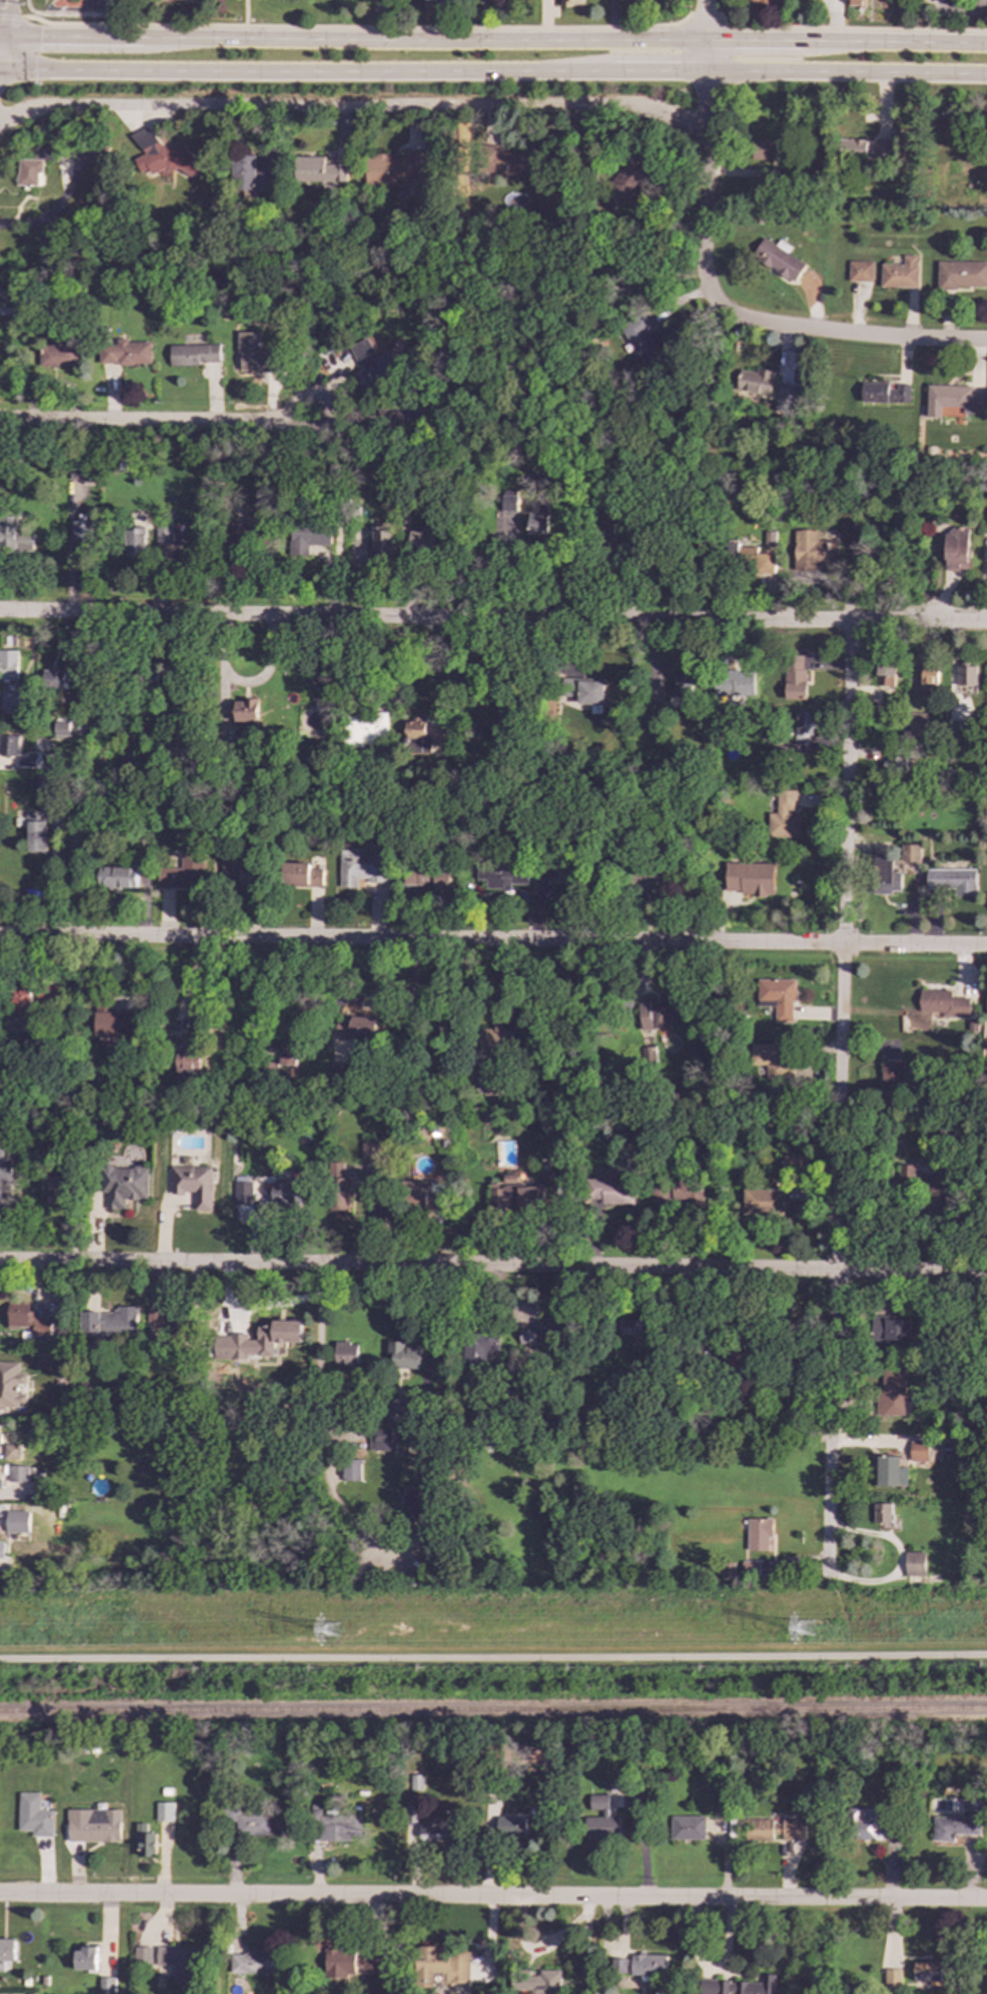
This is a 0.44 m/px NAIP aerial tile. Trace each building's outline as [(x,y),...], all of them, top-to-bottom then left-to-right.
[(131,134),(142,154),(133,159),(138,167),(150,174),(151,175),(164,167),(170,171),(176,168),(191,177),(203,170),(207,163),(176,146),(169,149),(156,142),(147,126),(131,134)] [(781,158),(780,139),(751,140),(752,160),(781,158)] [(866,139),(840,139),(839,163),(889,165),(890,141),(874,140),(873,146),(866,146),(866,139)] [(500,152),(500,145),(477,143),(475,173),(534,177),(536,154),(500,152)] [(17,185),(42,186),(42,160),(54,160),(54,148),(34,147),(33,159),(18,159),(17,185)] [(407,185),(407,179),(422,180),(422,154),(367,153),(366,185),(407,185)] [(254,155),(231,155),(231,189),(274,190),(274,170),(254,170),(254,155)] [(346,164),(324,164),(324,156),(296,157),(296,181),(346,181),(346,164)] [(605,186),(622,202),(646,176),(629,160),(605,186)] [(787,254),(791,247),(778,240),(776,245),(763,237),(751,258),(794,282),(805,263),(787,254)] [(917,287),(917,255),(903,255),(902,264),(881,264),(880,287),(917,287)] [(616,258),(618,298),(635,297),(634,257),(616,258)] [(872,282),(872,261),(848,261),(848,281),(872,282)] [(937,261),(937,287),(986,287),(986,262),(937,261)] [(617,325),(639,362),(658,351),(646,331),(662,321),(653,304),(617,325)] [(238,371),(274,372),(274,351),(260,350),(261,332),(239,332),(238,371)] [(151,364),(150,342),(127,342),(127,339),(117,339),(117,344),(98,345),(99,365),(151,364)] [(76,343),(39,345),(40,367),(77,365),(76,343)] [(170,365),(220,364),(219,344),(170,345),(170,365)] [(739,370),(736,394),(770,398),(773,371),(756,369),(756,372),(739,370)] [(909,404),(909,384),(897,384),(897,390),(888,389),(888,383),(861,382),(861,403),(909,404)] [(795,412),(796,387),(777,386),(775,411),(795,412)] [(926,417),(941,417),(941,407),(963,407),(963,412),(986,412),(986,387),(927,386),(926,417)] [(135,471),(135,458),(118,458),(117,471),(135,471)] [(69,479),(85,479),(85,468),(69,468),(69,479)] [(517,490),(498,489),(496,538),(515,539),(517,490)] [(528,533),(546,534),(548,501),(529,501),(528,533)] [(91,539),(91,520),(85,520),(85,514),(75,513),(74,539),(91,539)] [(0,517),(0,550),(33,551),(33,533),(16,533),(16,517),(0,517)] [(330,520),(291,520),(291,556),(309,556),(309,544),(330,544),(330,520)] [(373,554),(391,553),(390,524),(373,525),(373,554)] [(172,527),(155,527),(155,544),(172,544),(172,527)] [(969,527),(953,527),(952,534),(946,534),(945,570),(968,571),(969,527)] [(145,529),(125,528),(125,555),(145,555),(145,529)] [(409,553),(434,552),(433,530),(409,531),(409,553)] [(793,530),(794,570),(815,570),(815,565),(837,565),(836,541),(818,541),(818,530),(793,530)] [(764,547),(775,547),(775,531),(764,532),(764,547)] [(774,555),(757,555),(756,572),(773,572),(774,555)] [(18,651),(0,650),(0,680),(17,681),(18,651)] [(785,655),(784,699),(804,700),(805,656),(785,655)] [(875,685),(893,686),(894,667),(876,666),(875,685)] [(976,666),(957,666),(956,686),(976,687),(976,666)] [(920,698),(937,698),(938,667),(921,667),(920,698)] [(65,670),(43,670),(42,688),(64,689),(65,670)] [(752,673),(712,674),(713,700),(725,700),(725,709),(741,708),(741,696),(753,695),(752,673)] [(676,675),(676,705),(692,705),(692,674),(676,675)] [(603,681),(578,681),(577,704),(590,704),(590,713),(602,713),(603,681)] [(19,710),(20,693),(2,692),(1,709),(19,710)] [(257,722),(257,699),(234,699),(234,722),(257,722)] [(796,734),(812,735),(813,712),(796,712),(796,734)] [(925,712),(906,713),(907,740),(926,740),(925,712)] [(387,714),(351,715),(351,726),(344,726),(344,744),(373,744),(373,738),(387,738),(387,714)] [(68,737),(69,720),(50,719),(49,736),(68,737)] [(431,753),(431,738),(425,738),(425,722),(406,721),(405,753),(431,753)] [(18,736),(0,735),(0,755),(17,756),(18,736)] [(18,766),(36,766),(36,753),(18,753),(18,766)] [(881,773),(890,774),(890,777),(907,778),(908,758),(882,757),(881,773)] [(37,775),(38,792),(55,791),(54,774),(37,775)] [(796,791),(776,790),(776,813),(768,813),(767,838),(798,838),(798,814),(788,813),(788,809),(796,809),(796,791)] [(27,822),(27,852),(46,852),(45,821),(27,822)] [(919,845),(900,844),(900,861),(919,862),(919,845)] [(201,888),(203,847),(181,846),(181,868),(157,867),(156,887),(201,888)] [(244,855),(222,854),(221,878),(242,879),(244,855)] [(893,855),(874,854),(873,894),(893,894),(893,890),(901,891),(901,872),(892,872),(893,855)] [(477,879),(485,879),(485,887),(527,887),(527,860),(476,861),(477,879)] [(322,886),(322,868),(308,869),(308,862),(287,863),(288,887),(322,886)] [(774,863),(725,863),(725,894),(773,894),(774,863)] [(137,868),(99,867),(98,887),(137,888),(137,868)] [(403,884),(434,885),(434,890),(449,890),(450,870),(404,868),(403,884)] [(926,889),(954,888),(954,896),(976,896),(975,869),(926,869),(926,889)] [(638,885),(647,886),(647,891),(662,892),(663,875),(639,874),(638,885)] [(793,980),(757,979),(756,1006),(774,1006),(774,1022),(793,1022),(793,980)] [(10,1014),(30,1015),(31,985),(11,984),(10,1014)] [(969,1015),(969,998),(952,997),(952,991),(919,990),(919,1014),(969,1015)] [(360,1009),(378,1010),(379,999),(361,998),(360,1009)] [(638,1003),(639,1029),(669,1028),(669,1017),(673,1017),(673,1002),(638,1003)] [(94,1037),(132,1039),(132,1013),(95,1011),(94,1037)] [(336,1027),(335,1038),(375,1040),(376,1018),(351,1017),(351,1022),(349,1022),(349,1028),(336,1027)] [(480,1051),(512,1049),(511,1028),(479,1029),(480,1051)] [(172,1077),(198,1077),(198,1044),(184,1044),(184,1037),(172,1037),(172,1077)] [(296,1039),(277,1040),(279,1067),(297,1066),(296,1039)] [(788,1043),(750,1044),(750,1066),(765,1065),(765,1079),(789,1079),(788,1043)] [(903,1061),(879,1062),(880,1092),(905,1091),(903,1061)] [(342,1063),(330,1063),(330,1081),(342,1082),(342,1063)] [(11,1160),(2,1160),(2,1142),(0,1142),(0,1208),(1,1208),(1,1182),(11,1183),(11,1160)] [(362,1159),(372,1159),(372,1168),(385,1168),(386,1143),(362,1142),(362,1159)] [(807,1171),(808,1155),(783,1155),(783,1171),(807,1171)] [(345,1163),(330,1162),(329,1212),(349,1212),(350,1178),(345,1178),(345,1163)] [(148,1167),(102,1166),(101,1193),(107,1193),(107,1209),(125,1209),(125,1199),(147,1200),(148,1167)] [(212,1167),(170,1166),(170,1193),(194,1194),(194,1210),(211,1211),(212,1167)] [(66,1175),(46,1176),(47,1206),(68,1205),(66,1175)] [(589,1201),(601,1201),(601,1204),(633,1204),(633,1179),(588,1180),(589,1201)] [(271,1181),(271,1205),(299,1206),(300,1181),(271,1181)] [(251,1204),(252,1182),(233,1182),(233,1204),(251,1204)] [(653,1184),(653,1207),(663,1207),(663,1203),(702,1203),(702,1184),(653,1184)] [(541,1185),(503,1186),(503,1189),(484,1189),(485,1211),(542,1210),(541,1185)] [(444,1195),(429,1195),(429,1188),(409,1187),(408,1210),(444,1211),(444,1195)] [(742,1214),(783,1215),(784,1189),(743,1188),(742,1214)] [(163,1325),(164,1305),(147,1305),(146,1325),(163,1325)] [(50,1336),(50,1320),(33,1319),(33,1313),(8,1312),(7,1328),(31,1329),(31,1335),(50,1336)] [(910,1319),(872,1318),(871,1342),(910,1343),(910,1319)] [(301,1321),(272,1320),(271,1325),(257,1325),(257,1340),(246,1340),(246,1334),(213,1334),(213,1358),(272,1359),(272,1343),(301,1343),(301,1321)] [(619,1336),(650,1337),(650,1321),(620,1320),(619,1336)] [(540,1344),(558,1344),(558,1323),(539,1323),(540,1344)] [(519,1344),(535,1345),(536,1329),(519,1328),(519,1344)] [(498,1354),(500,1333),(476,1330),(475,1343),(464,1342),(461,1361),(489,1364),(491,1353),(498,1354)] [(420,1369),(420,1348),(404,1347),(404,1342),(386,1341),(386,1368),(420,1369)] [(357,1343),(335,1343),(334,1365),(357,1366),(357,1343)] [(16,1411),(16,1403),(26,1403),(26,1396),(18,1396),(18,1385),(26,1385),(27,1374),(19,1374),(19,1362),(0,1362),(0,1410),(16,1411)] [(905,1367),(880,1367),(879,1416),(904,1416),(905,1367)] [(385,1420),(404,1419),(403,1398),(385,1399),(385,1420)] [(395,1451),(395,1443),(391,1443),(392,1428),(370,1428),(370,1450),(395,1451)] [(910,1461),(928,1460),(928,1441),(909,1441),(910,1461)] [(3,1459),(20,1459),(20,1445),(4,1444),(3,1459)] [(900,1456),(873,1456),(873,1486),(907,1486),(907,1468),(900,1468),(900,1456)] [(360,1481),(360,1460),(341,1460),(342,1481),(360,1481)] [(7,1482),(33,1483),(34,1467),(8,1466),(7,1482)] [(404,1521),(428,1521),(429,1486),(406,1485),(404,1521)] [(892,1504),(874,1504),(874,1523),(881,1523),(881,1528),(892,1528),(892,1504)] [(29,1511),(6,1511),(5,1532),(29,1533),(29,1511)] [(746,1518),(746,1550),(767,1551),(768,1538),(771,1538),(772,1519),(746,1518)] [(924,1552),(904,1552),(904,1576),(924,1576),(924,1552)] [(40,1793),(19,1793),(18,1831),(32,1831),(32,1836),(53,1837),(53,1810),(39,1810),(40,1793)] [(619,1837),(619,1816),(609,1816),(608,1795),(589,1795),(590,1811),(602,1810),(602,1817),(583,1817),(584,1837),(619,1837)] [(713,1799),(713,1817),(733,1817),(733,1800),(713,1799)] [(980,1835),(981,1802),(962,1801),(961,1818),(933,1817),(932,1841),(953,1842),(954,1834),(980,1835)] [(173,1803),(156,1802),(155,1821),(172,1821),(173,1803)] [(313,1841),(350,1841),(350,1836),(360,1836),(361,1815),(319,1814),(320,1805),(314,1805),(313,1841)] [(404,1823),(418,1823),(418,1836),(438,1836),(439,1844),(449,1844),(449,1817),(418,1817),(418,1805),(403,1805),(404,1823)] [(876,1809),(851,1808),(850,1839),(893,1840),(893,1828),(875,1827),(876,1809)] [(67,1842),(119,1842),(119,1810),(68,1809),(67,1842)] [(269,1835),(269,1814),(236,1815),(236,1836),(269,1835)] [(704,1816),(670,1816),(670,1840),(705,1840),(704,1816)] [(525,1817),(496,1817),(495,1838),(525,1838),(525,1817)] [(805,1840),(804,1819),(782,1819),(782,1824),(773,1824),(773,1819),(744,1820),(745,1830),(734,1830),(734,1839),(781,1839),(781,1840),(805,1840)] [(154,1857),(155,1833),(146,1833),(146,1823),(137,1823),(137,1856),(154,1857)] [(14,1939),(0,1939),(0,1970),(6,1970),(5,1961),(15,1961),(14,1939)] [(134,1946),(133,1963),(150,1964),(151,1947),(134,1946)] [(194,1946),(156,1947),(156,1965),(173,1965),(173,1983),(195,1983),(194,1946)] [(438,1946),(417,1947),(417,1987),(435,1987),(435,1983),(470,1983),(470,1951),(438,1952),(438,1946)] [(74,1970),(96,1970),(96,1948),(74,1948),(74,1970)] [(277,1974),(278,1954),(261,1954),(261,1950),(245,1949),(244,1954),(231,1954),(230,1973),(277,1974)] [(354,1977),(354,1950),(325,1949),(325,1976),(354,1977)] [(362,1973),(384,1974),(384,1955),(362,1954),(362,1973)] [(666,1955),(630,1954),(630,1958),(612,1958),(612,1974),(666,1976),(666,1955)] [(914,1981),(930,1981),(930,1986),(941,1986),(941,1962),(914,1962),(914,1981)] [(901,1969),(884,1969),(885,1988),(901,1987),(901,1969)] [(560,1970),(539,1970),(539,1976),(526,1976),(526,1993),(560,1993),(560,1970)] [(774,1974),(762,1973),(762,1982),(699,1980),(698,1993),(773,1993),(774,1974)] [(99,1993),(114,1993),(115,1977),(99,1977),(99,1993)]
